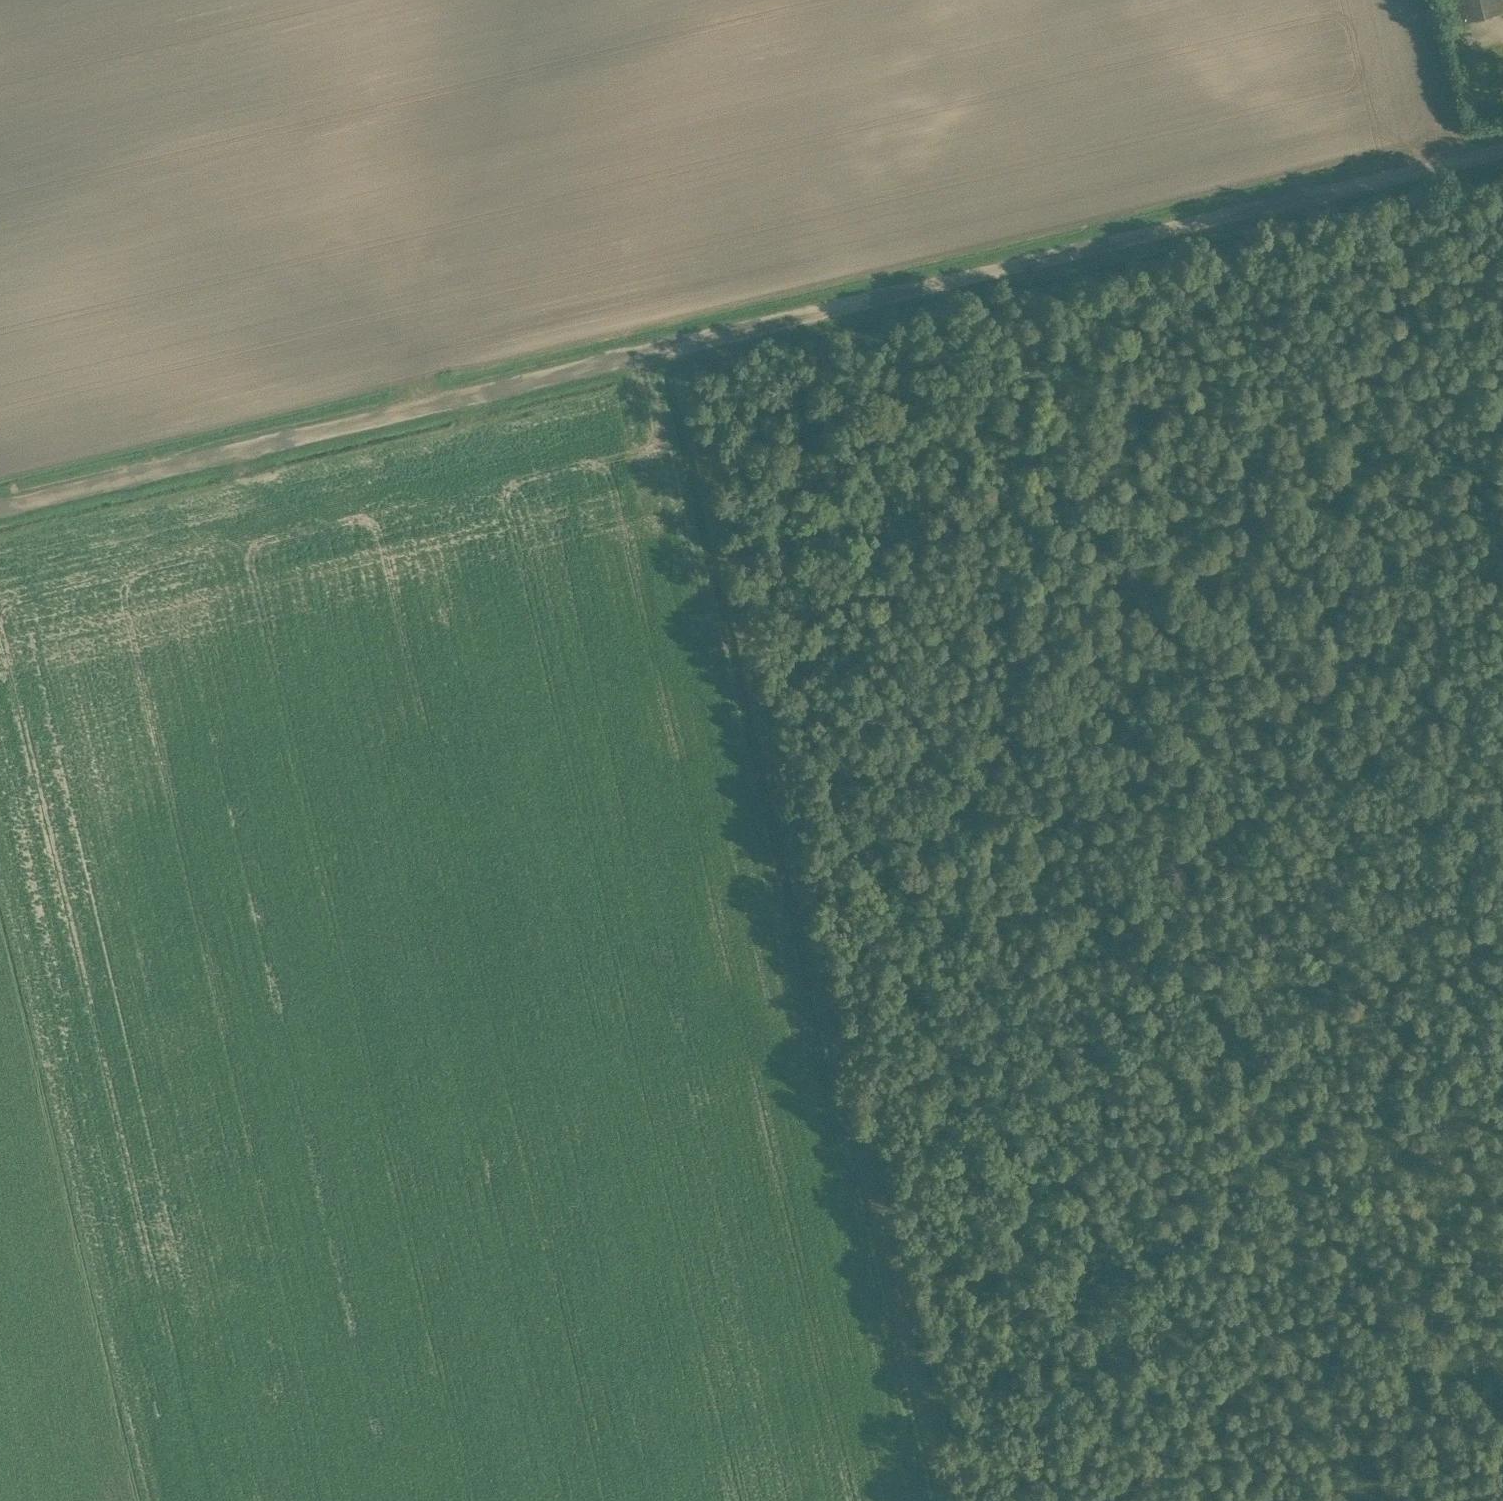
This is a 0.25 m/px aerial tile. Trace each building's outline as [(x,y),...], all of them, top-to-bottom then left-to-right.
[(1455,4),(1460,24),(1502,13),(1502,0),(1454,0),(1455,4)]
